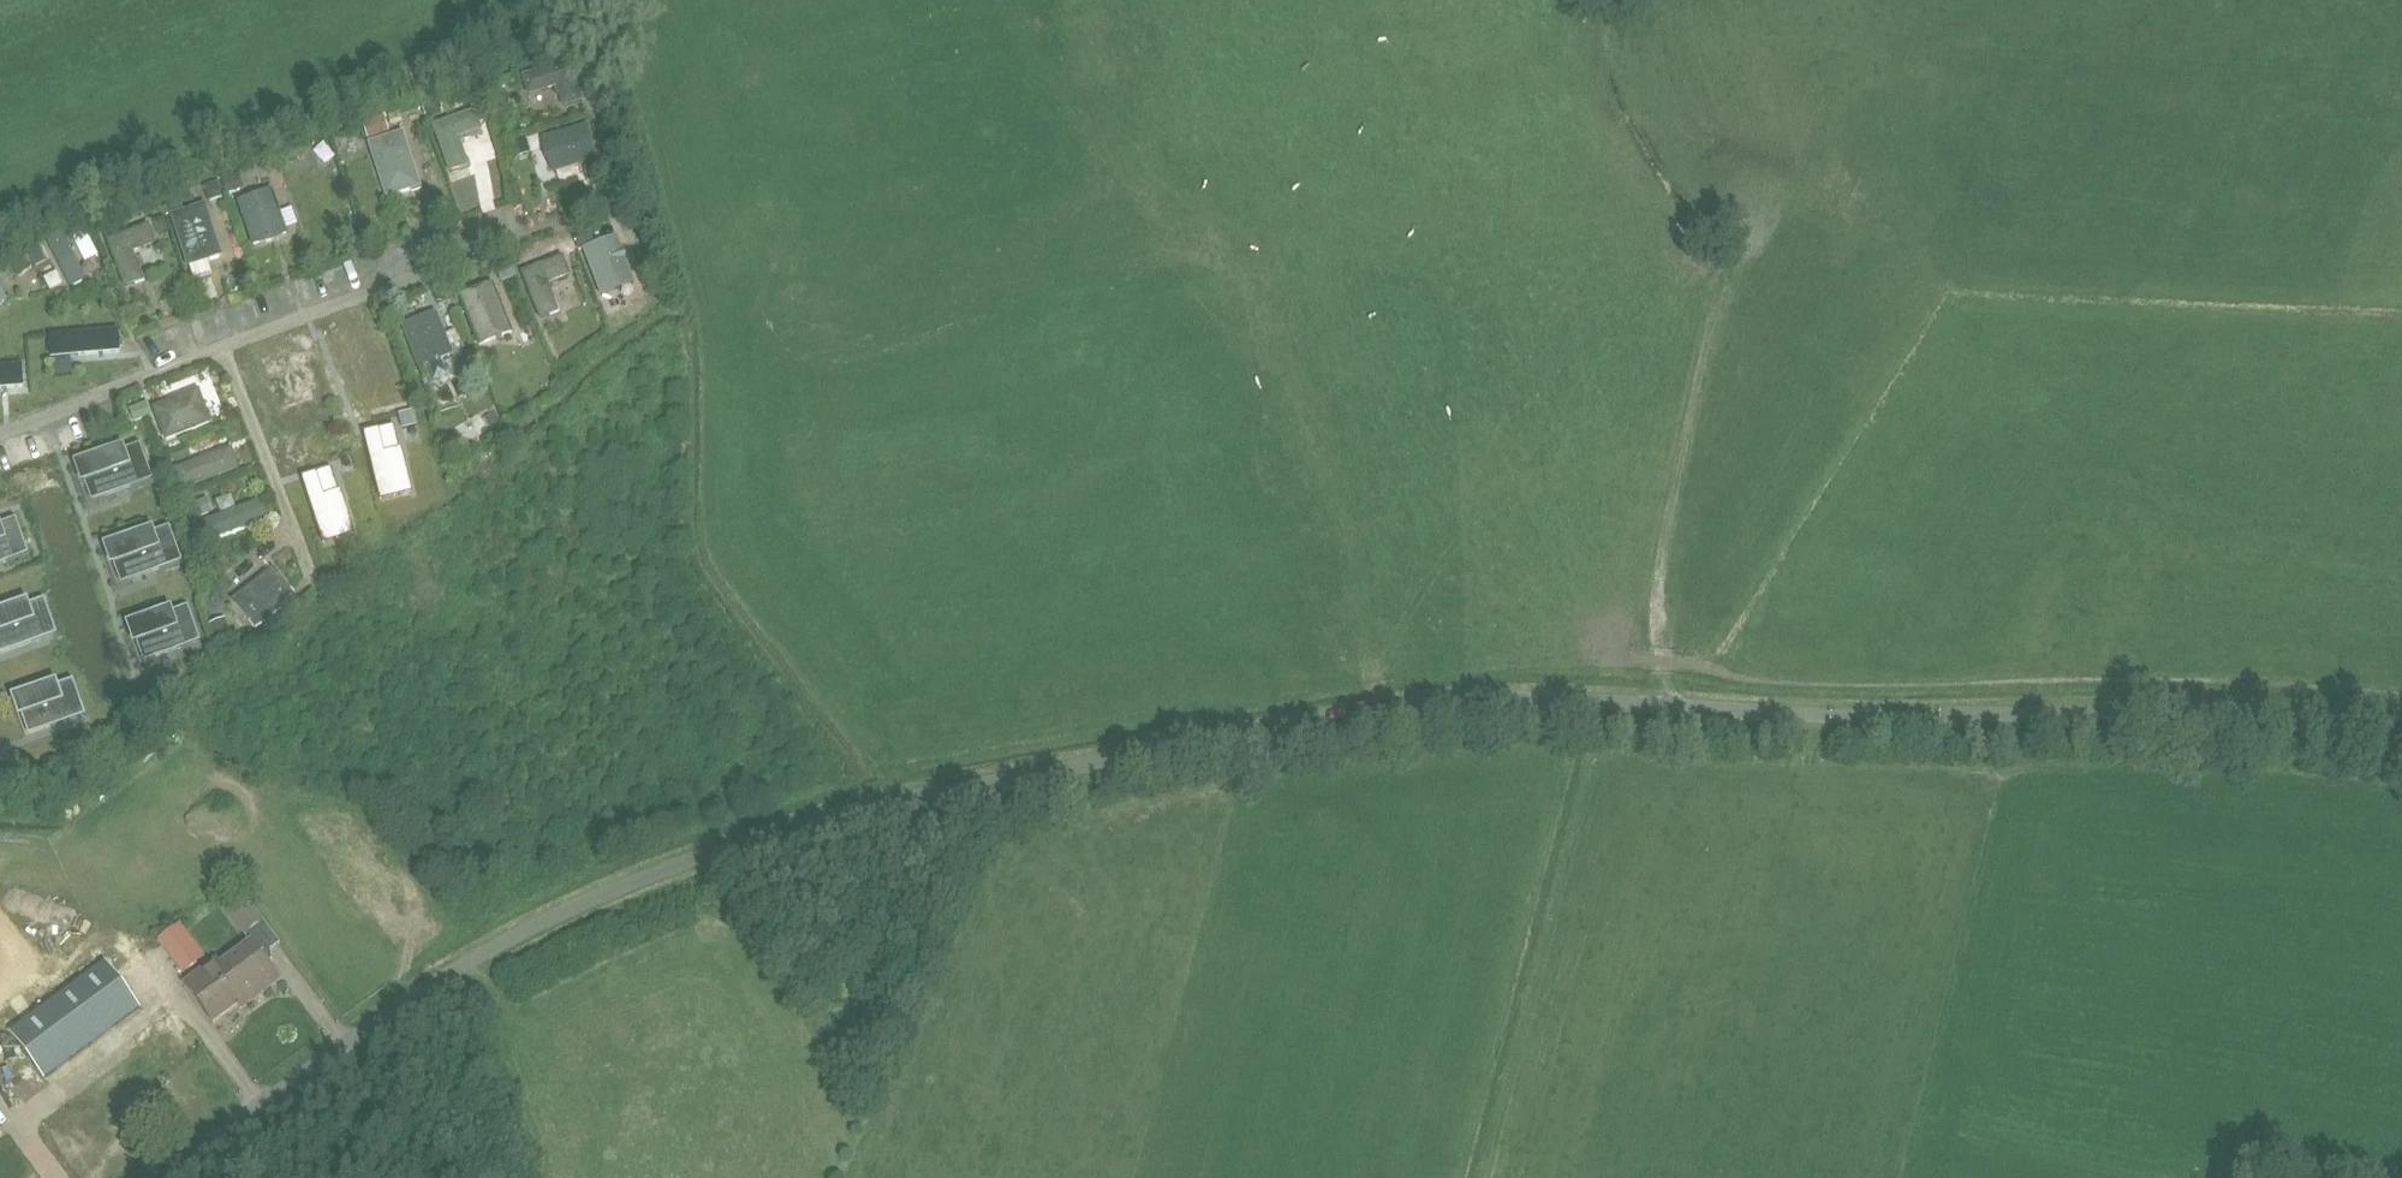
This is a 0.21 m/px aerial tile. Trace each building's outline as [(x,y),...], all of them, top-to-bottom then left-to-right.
[(570,62),(523,77),(529,96),(557,87),(564,108),(583,102),(570,62)] [(474,113),(434,127),(450,173),(468,166),(458,138),(480,129),(474,113)] [(588,124),(543,142),(557,175),(601,157),(588,124)] [(484,171),(461,176),(471,220),(495,215),(495,213),(518,208),(501,132),(476,138),(484,171)] [(403,133),(369,144),(387,199),(421,188),(403,133)] [(271,192),(239,204),(254,246),(286,234),(271,192)] [(205,205),(171,217),(188,268),(222,256),(205,205)] [(149,226),(108,242),(125,288),(143,281),(133,253),(155,244),(149,226)] [(87,281),(63,234),(48,242),(71,289),(87,281)] [(617,238),(584,250),(602,296),(634,285),(617,238)] [(563,258),(523,274),(541,319),(558,312),(547,285),(570,275),(563,258)] [(19,307),(0,272),(0,317),(19,307)] [(492,285),(461,298),(481,347),(512,334),(492,285)] [(436,313),(403,327),(420,369),(454,356),(436,313)] [(116,332),(51,338),(52,358),(75,356),(76,359),(118,355),(116,332)] [(0,369),(0,392),(24,390),(22,367),(0,369)] [(46,383),(54,399),(67,392),(59,376),(46,383)] [(199,390),(153,408),(166,441),(212,424),(199,390)] [(486,453),(502,441),(489,424),(474,436),(486,453)] [(394,426),(364,434),(377,486),(407,479),(394,426)] [(110,451),(76,463),(90,501),(150,480),(138,446),(111,456),(110,451)] [(232,449),(174,470),(182,491),(239,470),(232,449)] [(331,469),(302,479),(319,530),(348,521),(331,469)] [(259,504),(201,525),(208,543),(265,522),(259,504)] [(23,555),(12,521),(0,526),(0,563),(23,555)] [(138,534),(104,546),(117,584),(177,563),(165,529),(140,538),(138,534)] [(274,569),(232,602),(255,631),(297,599),(274,569)] [(0,612),(0,654),(51,637),(39,602),(15,611),(14,607),(0,612)] [(157,613),(128,623),(142,661),(197,641),(185,608),(159,617),(157,613)] [(43,687),(14,698),(28,736),(83,716),(71,682),(44,692),(43,687)] [(228,912),(246,936),(265,923),(246,898),(228,912)] [(267,964),(251,943),(213,972),(209,966),(184,986),(213,1024),(246,999),(249,1003),(279,980),(267,964)] [(100,968),(11,1037),(46,1082),(139,1010),(105,966),(104,965),(100,968)]
